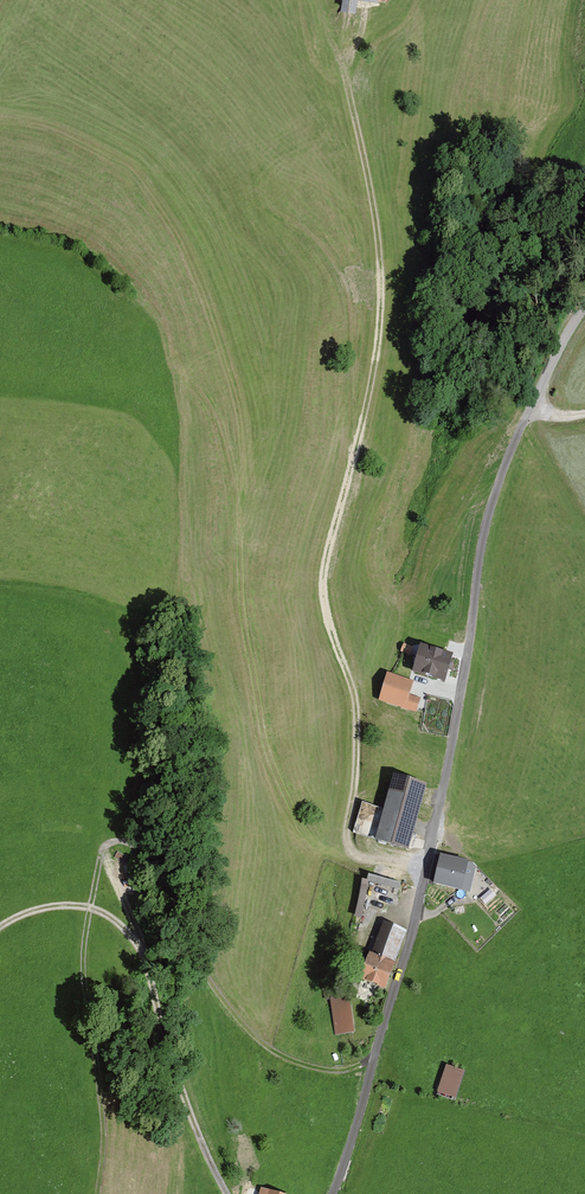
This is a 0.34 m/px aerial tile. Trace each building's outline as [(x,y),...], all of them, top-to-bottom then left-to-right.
[(341,9),(356,12),(358,0),(342,0),(341,9)] [(455,658),(420,653),(416,676),(448,684),(455,658)] [(414,683),(385,677),(380,704),(417,712),(420,703),(410,697),(414,683)] [(428,791),(395,781),(376,846),(408,856),(428,791)] [(469,866),(443,861),(437,889),(464,894),(469,866)] [(367,878),(363,878),(355,913),(361,917),(370,882),(399,890),(401,882),(369,873),(367,878)] [(368,950),(356,980),(385,991),(408,931),(393,925),(382,955),(368,950)] [(334,1000),(336,1029),(356,1028),(354,999),(334,1000)] [(466,1074),(449,1067),(438,1096),(455,1103),(466,1074)]
